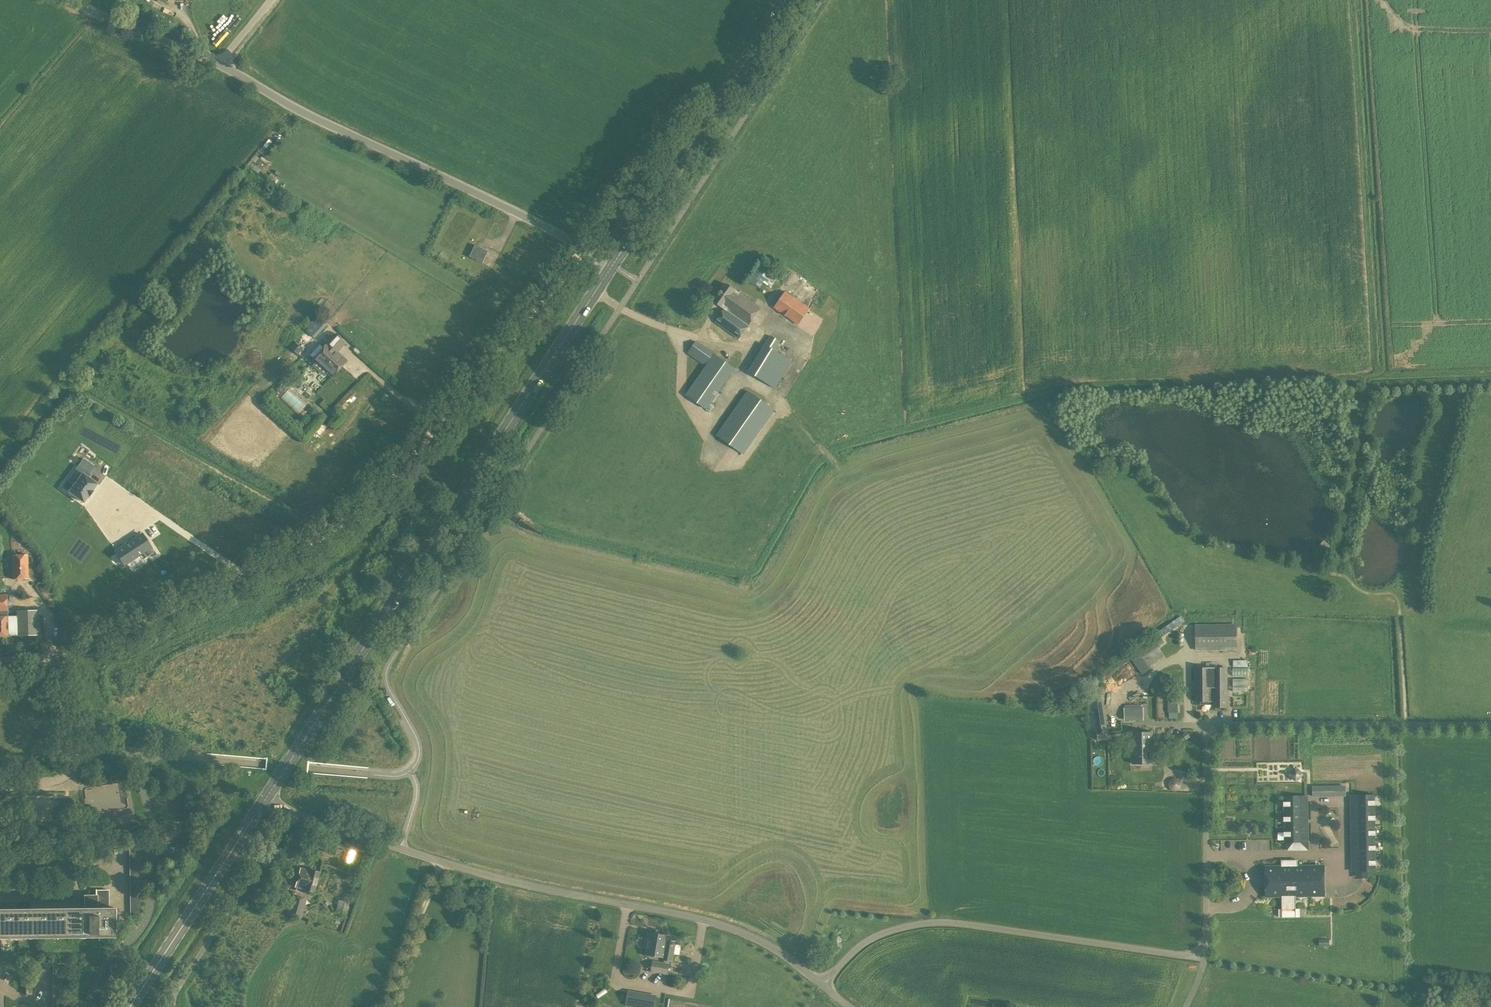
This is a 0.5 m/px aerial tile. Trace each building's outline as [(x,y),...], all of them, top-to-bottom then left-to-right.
[(251,160),(259,165),(261,161),(254,155),(251,160)] [(261,170),(249,161),(246,165),(258,174),(261,170)] [(279,179),(275,176),(270,173),(267,178),(276,184),(279,179)] [(470,257),(482,263),(488,252),(475,245),(470,257)] [(771,288),(780,274),(768,267),(769,266),(760,260),(747,281),(755,286),(756,284),(760,287),(763,282),(771,288)] [(739,339),(760,308),(727,285),(715,302),(725,309),(715,323),(739,339)] [(798,325),(810,308),(786,291),(774,308),(798,325)] [(306,330),(312,336),(320,327),(314,321),(306,330)] [(319,344),(310,355),(313,358),(313,359),(332,377),(342,366),(346,361),(337,352),(340,348),(345,343),(345,342),(336,334),(325,345),(323,348),(319,344)] [(774,388),(791,361),(775,350),(780,342),(770,336),(748,371),(774,388)] [(298,354),(302,345),(294,342),(290,350),(298,354)] [(706,366),(714,354),(696,342),(688,354),(706,366)] [(707,409),(735,369),(715,355),(687,395),(707,409)] [(298,413),(306,403),(289,387),(280,397),(298,413)] [(744,454),(775,410),(748,391),(717,435),(744,454)] [(297,428),(302,433),(306,429),(301,424),(297,428)] [(92,490),(96,484),(88,477),(91,474),(90,473),(95,467),(83,459),(78,466),(84,471),(69,491),(83,502),(88,495),(89,496),(92,491),(92,490)] [(142,534),(135,538),(116,551),(124,564),(150,547),(147,542),(142,534)] [(1324,540),(1318,546),(1324,551),(1329,545),(1324,540)] [(28,579),(28,555),(11,555),(12,579),(28,579)] [(18,635),(37,635),(37,611),(17,612),(17,616),(7,616),(6,596),(0,596),(0,636),(6,636),(6,634),(18,634),(18,635)] [(1149,668),(1141,656),(1164,643),(1160,636),(1184,621),(1181,617),(1125,651),(1139,674),(1149,668)] [(1195,650),(1236,650),(1236,625),(1195,625),(1195,650)] [(1247,690),(1247,659),(1232,659),(1232,690),(1247,690)] [(1226,708),(1226,668),(1196,668),(1196,702),(1213,702),(1213,708),(1226,708)] [(1092,734),(1106,732),(1100,692),(1086,695),(1092,734)] [(1168,712),(1177,712),(1177,694),(1168,694),(1168,712)] [(1138,707),(1138,704),(1125,704),(1125,707),(1124,707),(1124,720),(1143,720),(1143,707),(1138,707)] [(1132,749),(1133,749),(1151,749),(1152,749),(1152,733),(1132,733),(1132,749)] [(1152,764),(1151,749),(1133,749),(1133,764),(1152,764)] [(125,783),(88,786),(89,810),(107,809),(108,820),(128,819),(125,783)] [(1312,796),(1345,796),(1345,786),(1312,787),(1312,796)] [(1354,811),(1374,810),(1374,805),(1375,805),(1375,800),(1374,801),(1374,795),(1353,795),(1354,811)] [(1284,811),(1304,811),(1304,796),(1284,796),(1284,802),(1283,802),(1283,807),(1284,807),(1284,811)] [(1354,826),(1374,825),(1374,820),(1375,820),(1375,816),(1374,816),(1374,810),(1354,811),(1354,826)] [(1284,827),(1304,827),(1304,811),(1284,811),(1284,817),(1283,817),(1283,822),(1284,822),(1284,827)] [(1354,841),(1374,841),(1374,835),(1376,835),(1375,831),(1374,831),(1374,825),(1354,826),(1354,841)] [(1305,841),(1304,827),(1284,827),(1284,832),(1283,832),(1283,837),(1284,837),(1284,842),(1293,842),(1293,850),(1308,850),(1308,841),(1305,841)] [(1354,856),(1375,856),(1375,850),(1376,850),(1376,846),(1374,846),(1374,841),(1354,841),(1354,856)] [(1375,856),(1354,856),(1355,871),(1375,871),(1375,866),(1376,866),(1376,861),(1375,861),(1375,856)] [(1297,867),(1297,860),(1281,861),(1281,866),(1265,867),(1265,896),(1281,896),(1281,909),(1295,909),(1295,896),(1324,896),(1324,866),(1297,867)] [(300,867),(295,887),(314,892),(319,872),(300,867)] [(114,937),(114,907),(113,907),(113,908),(109,908),(109,890),(96,890),(96,896),(86,896),(86,908),(34,909),(0,909),(0,938),(114,937)] [(288,916),(301,920),(307,900),(293,896),(288,916)] [(349,903),(339,901),(337,913),(348,914),(349,903)] [(672,960),(675,942),(667,940),(668,936),(650,933),(647,954),(664,956),(664,959),(672,960)] [(669,964),(653,961),(652,971),(668,973),(669,964)] [(627,1006),(634,1006),(638,1006),(640,995),(629,993),(627,1006)]
